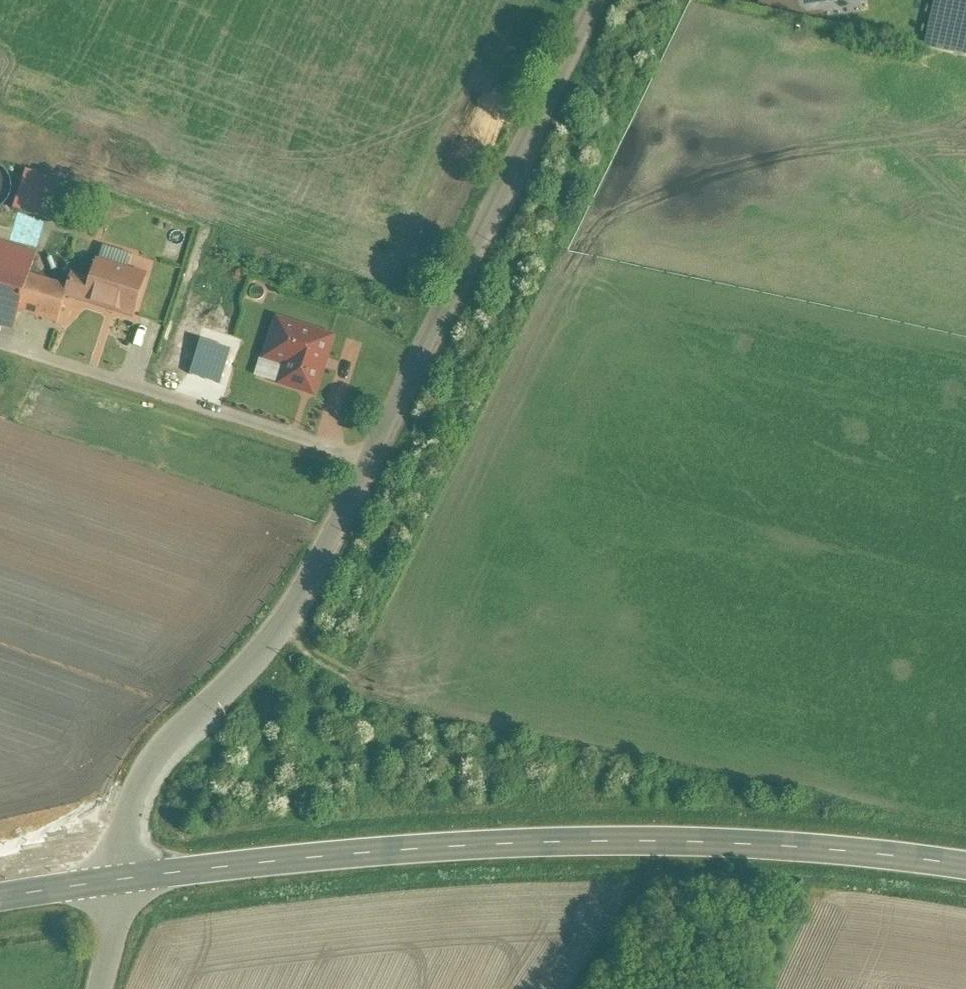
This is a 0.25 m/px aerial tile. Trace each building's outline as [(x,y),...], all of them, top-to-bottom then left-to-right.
[(925,50),(965,60),(965,0),(937,0),(925,50)] [(25,173),(11,213),(48,226),(62,187),(25,173)] [(31,281),(39,258),(0,246),(0,332),(14,337),(19,320),(59,333),(68,305),(83,310),(91,285),(72,279),(68,293),(31,281)] [(91,285),(83,310),(134,326),(148,281),(128,275),(133,258),(102,248),(91,285)] [(259,362),(281,370),(275,389),(314,402),(336,340),(274,319),(259,362)]
